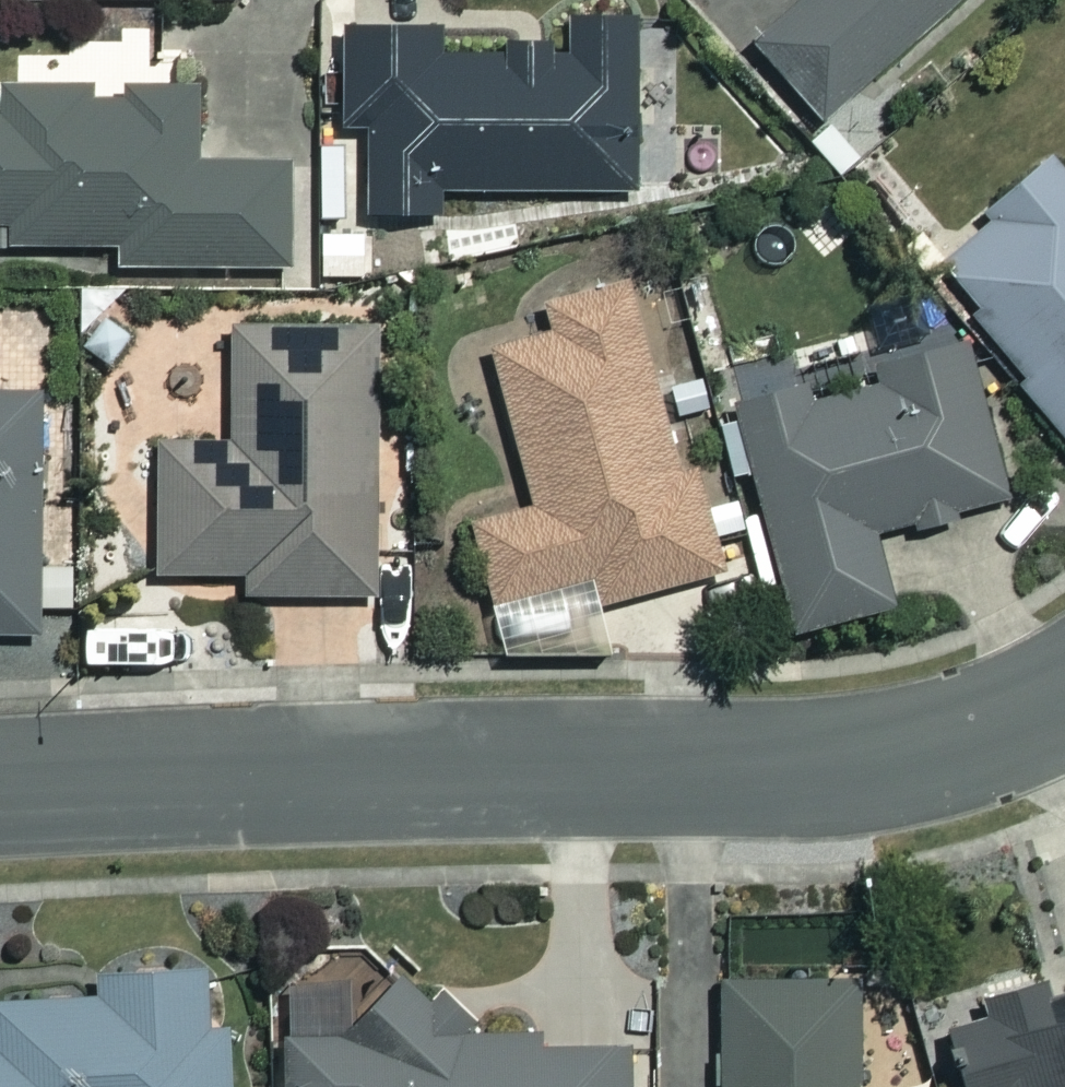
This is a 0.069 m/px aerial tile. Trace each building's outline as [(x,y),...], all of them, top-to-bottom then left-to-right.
[(748,39),(819,120),(957,0),(793,0),(748,39)] [(632,15),(567,16),(567,50),(433,51),(433,26),(339,27),(340,131),(364,131),(364,215),(433,215),(433,201),(633,200),(632,15)] [(86,80),(0,81),(0,247),(113,245),(113,269),(283,267),(281,163),(191,164),(191,79),(121,80),(121,97),(86,98),(86,80)] [(956,311),(1064,448),(1064,188),(1051,170),(932,265),(964,304),(956,311)] [(676,474),(623,282),(544,304),(552,332),(488,350),(530,505),(467,522),(489,604),(580,579),(587,606),(717,570),(689,470),(676,474)] [(369,601),(370,325),(227,324),(227,443),(152,443),(152,573),(240,573),(240,600),(369,601)] [(956,333),(727,395),(790,629),(887,603),(868,532),(1000,497),(956,333)] [(36,630),(33,391),(0,391),(0,630),(36,630)] [(200,969),(97,974),(98,996),(0,1001),(0,1086),(229,1086),(227,1030),(203,1031),(200,969)] [(714,985),(716,1086),(852,1086),(850,982),(714,985)] [(494,1036),(442,988),(279,991),(281,1086),(621,1086),(621,1045),(535,1047),(534,1035),(494,1036)] [(1052,1011),(1046,992),(937,1025),(956,1086),(1064,1086),(1064,1007),(1052,1011)]
